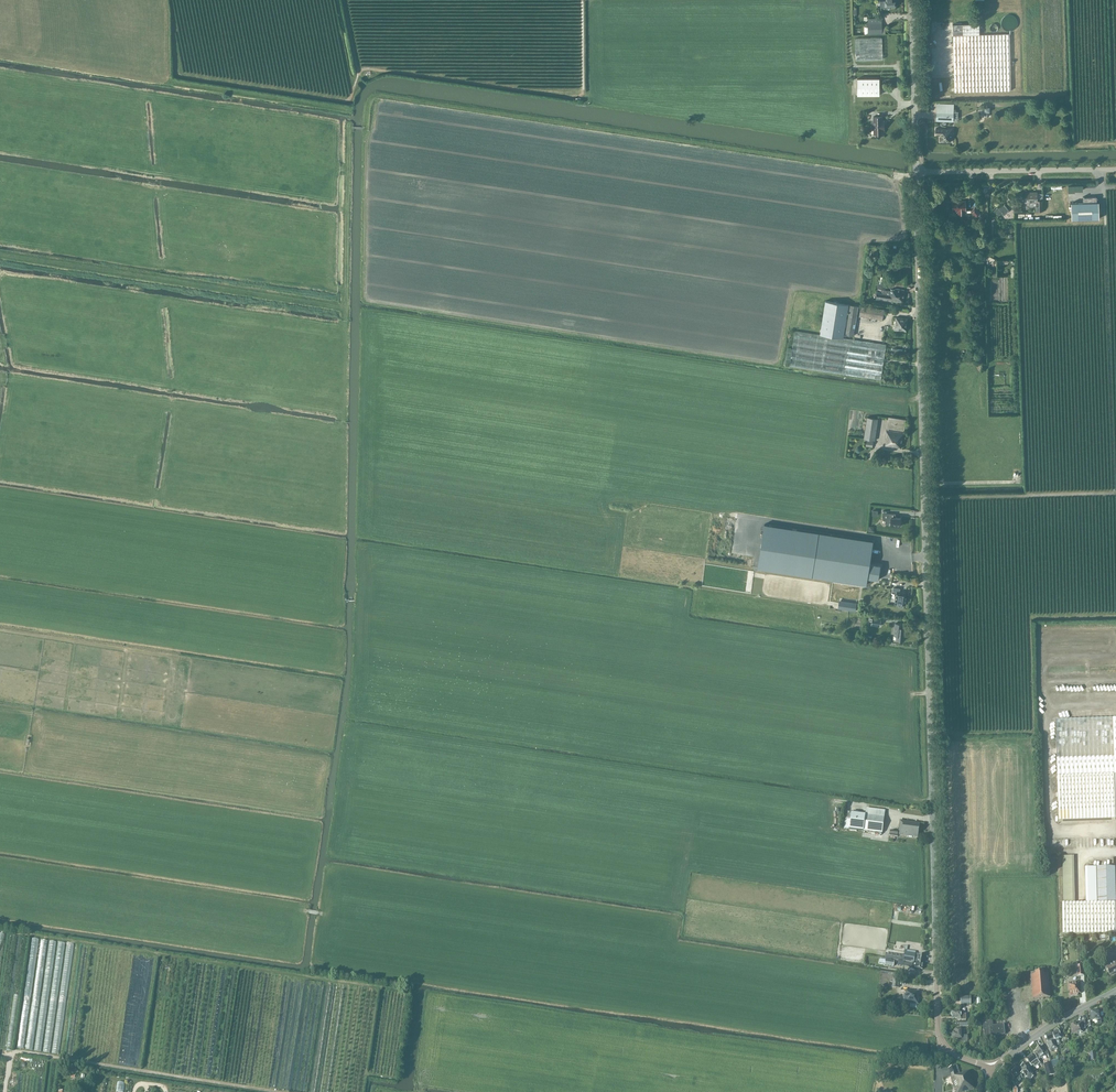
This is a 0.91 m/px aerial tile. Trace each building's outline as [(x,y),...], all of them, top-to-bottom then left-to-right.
[(880,1),(880,8),(886,8),(886,9),(890,8),(890,7),(895,7),(895,0),(893,0),(885,0),(885,1),(880,1)] [(1017,24),(1017,22),(1017,21),(1016,19),(1016,18),(1015,17),(1013,16),(1012,15),(1011,15),(1009,15),(1008,15),(1006,15),(1005,16),(1003,17),(1003,18),(1002,20),(1001,21),(1001,23),(1001,24),(1002,26),(1003,27),(1004,28),(1005,29),(1006,30),(1008,30),(1009,30),(1011,30),(1012,30),(1014,29),(1015,28),(1016,27),(1016,26),(1017,24)] [(882,23),(869,23),(869,34),(882,34),(882,23)] [(979,23),(952,24),(953,35),(979,34),(979,23)] [(953,35),(954,91),(1011,90),(1009,34),(979,34),(953,35)] [(855,39),(856,60),(883,59),(882,38),(855,39)] [(857,79),(857,95),(880,95),(880,78),(857,79)] [(937,121),(953,121),(953,111),(937,111),(937,121)] [(873,121),(873,130),(874,130),(874,134),(882,134),(882,130),(884,130),(884,121),(882,121),(882,116),(873,117),(873,121)] [(952,129),(935,128),(935,135),(939,135),(939,142),(950,142),(950,138),(951,138),(952,129)] [(1037,192),(1026,192),(1026,202),(1029,202),(1029,206),(1030,207),(1031,207),(1032,207),(1033,207),(1034,206),(1036,206),(1036,211),(1043,211),(1043,200),(1043,194),(1040,194),(1038,194),(1038,192),(1037,192)] [(966,201),(953,201),(953,211),(955,211),(955,212),(955,213),(956,214),(958,214),(965,214),(965,210),(966,210),(966,201)] [(1099,202),(1071,203),(1072,220),(1099,219),(1099,202)] [(981,213),(975,207),(971,211),(977,217),(981,213)] [(998,216),(1004,212),(1001,207),(995,211),(998,216)] [(877,292),(876,298),(902,302),(904,289),(895,288),(895,290),(891,289),(891,291),(884,290),(885,281),(879,280),(878,289),(883,290),(883,293),(877,292)] [(826,301),(820,334),(843,338),(849,305),(826,301)] [(845,335),(854,336),(859,306),(850,305),(845,335)] [(861,307),(859,316),(883,320),(884,310),(861,307)] [(895,330),(906,331),(908,318),(896,317),(895,330)] [(843,338),(820,334),(809,333),(795,331),(790,366),(881,380),(887,345),(843,338)] [(864,439),(875,441),(878,419),(868,417),(864,439)] [(887,427),(888,427),(887,429),(885,440),(886,440),(885,445),(901,447),(904,431),(889,429),(889,428),(904,430),(905,420),(889,417),(887,427)] [(883,513),(883,519),(886,519),(885,523),(891,524),(891,525),(900,526),(900,525),(901,525),(901,522),(901,518),(891,517),(891,519),(889,519),(890,513),(883,513)] [(764,525),(758,568),(867,585),(868,578),(879,580),(881,566),(870,564),(873,541),(764,525)] [(900,592),(900,589),(894,588),(893,591),(897,592),(895,604),(899,605),(899,606),(903,607),(903,605),(904,605),(905,601),(906,598),(905,597),(906,593),(900,592)] [(839,602),(838,609),(855,611),(856,604),(839,602)] [(896,640),(905,641),(905,633),(904,633),(905,628),(903,628),(904,624),(895,623),(894,635),(897,636),(896,640)] [(1059,814),(1115,812),(1115,818),(1115,718),(1055,720),(1059,814)] [(884,817),(852,813),(850,829),(882,833),(884,817)] [(890,835),(898,836),(898,834),(917,837),(920,822),(900,819),(898,831),(890,830),(890,835)] [(1062,856),(1063,899),(1075,899),(1074,855),(1062,856)] [(1115,902),(1115,866),(1097,866),(1098,902),(1115,902)] [(1063,903),(1062,903),(1063,934),(1115,933),(1115,902),(1098,902),(1087,903),(1073,903),(1063,903)] [(1103,954),(1110,965),(1105,968),(1110,976),(1115,972),(1115,962),(1114,960),(1115,959),(1115,958),(1113,953),(1111,954),(1109,951),(1103,954)] [(905,952),(903,961),(917,963),(924,965),(925,955),(905,952)] [(1030,973),(1032,999),(1051,998),(1049,971),(1030,973)] [(1077,995),(1077,994),(1081,993),(1079,982),(1068,983),(1070,996),(1077,995)] [(905,1004),(918,1005),(919,992),(907,991),(906,994),(905,994),(904,998),(905,999),(905,1004)] [(971,996),(961,997),(961,1005),(971,1005),(971,996)] [(1100,1010),(1091,1010),(1092,1020),(1098,1019),(1098,1023),(1101,1023),(1100,1012),(1103,1012),(1103,1008),(1099,1008),(1100,1010)] [(952,1012),(952,1018),(957,1018),(957,1020),(966,1020),(966,1014),(961,1014),(961,1011),(952,1012)] [(997,1035),(1005,1034),(1004,1024),(990,1026),(989,1021),(982,1021),(983,1031),(984,1031),(985,1041),(998,1039),(997,1035)] [(1079,1033),(1083,1032),(1083,1029),(1086,1028),(1085,1021),(1077,1021),(1078,1023),(1075,1023),(1075,1024),(1071,1025),(1072,1034),(1079,1033)] [(958,1041),(962,1041),(962,1043),(968,1043),(968,1036),(963,1036),(962,1029),(956,1029),(956,1033),(953,1033),(954,1039),(958,1039),(958,1041)] [(1058,1038),(1062,1037),(1059,1030),(1053,1033),(1056,1039),(1055,1040),(1057,1045),(1061,1044),(1058,1038)] [(1058,1048),(1057,1045),(1055,1040),(1056,1039),(1053,1033),(1046,1036),(1049,1042),(1047,1043),(1051,1051),(1058,1048)] [(1037,1051),(1034,1053),(1038,1060),(1045,1054),(1044,1052),(1044,1051),(1040,1046),(1036,1049),(1037,1051)] [(1026,1059),(1031,1065),(1033,1064),(1035,1067),(1040,1063),(1038,1060),(1034,1053),(1026,1059)] [(1044,1068),(1047,1076),(1054,1074),(1050,1062),(1043,1064),(1044,1068)] [(1020,1067),(1023,1071),(1020,1073),(1027,1081),(1030,1079),(1030,1080),(1031,1079),(1035,1076),(1025,1063),(1021,1066),(1020,1067)] [(949,1068),(955,1089),(956,1089),(957,1091),(963,1091),(974,1089),(969,1071),(960,1074),(957,1066),(949,1068)] [(1011,1073),(1016,1079),(1015,1080),(1014,1079),(1012,1082),(1015,1086),(1023,1079),(1021,1075),(1015,1069),(1011,1073)] [(116,1091),(119,1091),(124,1091),(125,1083),(118,1082),(116,1091)]
